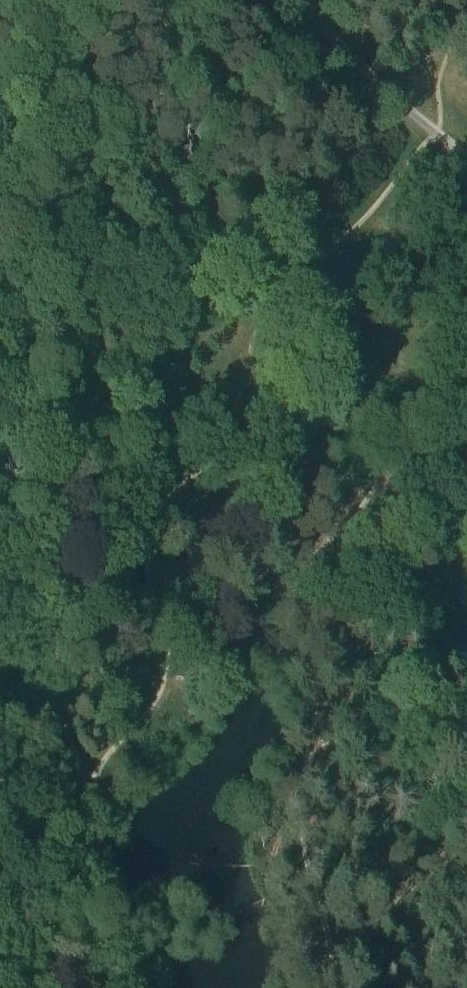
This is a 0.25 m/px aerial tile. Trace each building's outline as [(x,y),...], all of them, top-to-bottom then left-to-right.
[(397,598),(415,595),(412,582),(395,585),(397,598)]
